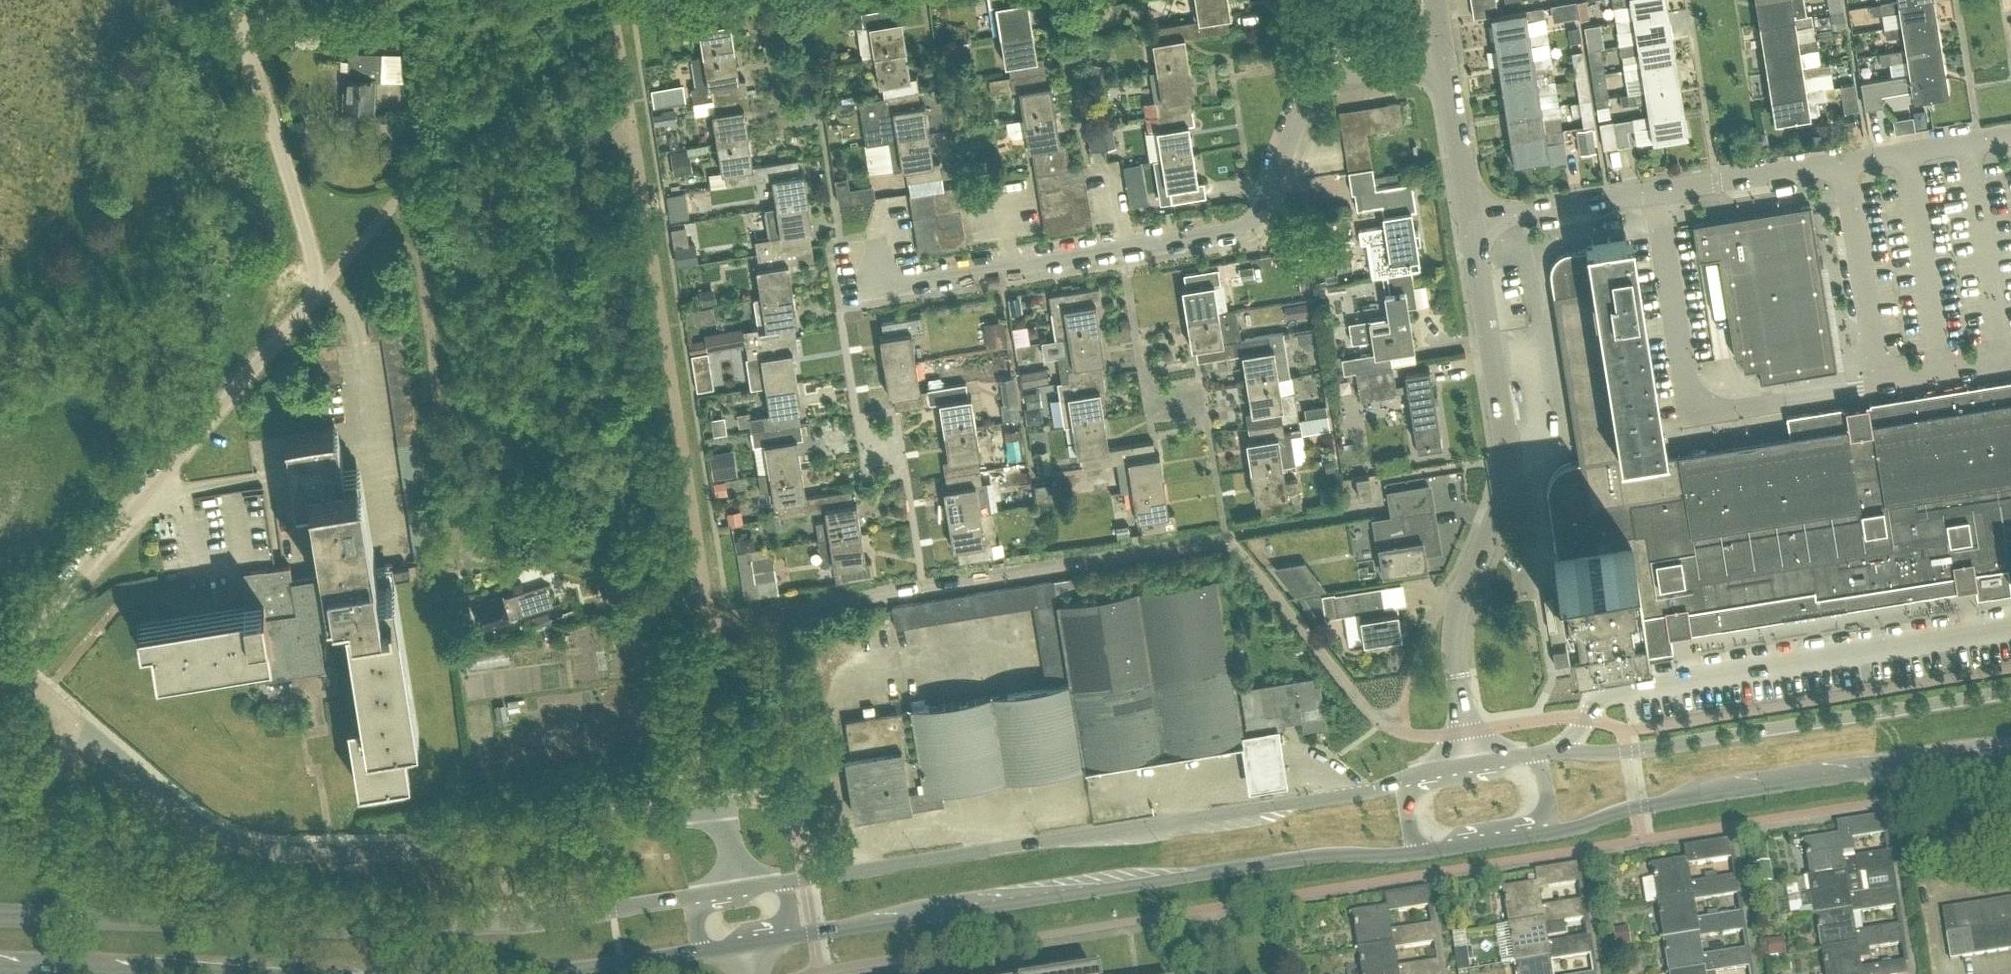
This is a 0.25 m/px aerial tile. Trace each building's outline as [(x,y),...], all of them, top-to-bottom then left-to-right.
[(1032,28),(1027,0),(988,0),(989,5),(995,4),(1000,33),(1032,28)] [(1192,35),(1229,29),(1226,15),(1230,14),(1228,0),(1195,0),(1198,18),(1190,19),(1192,35)] [(1471,4),(1473,15),(1498,11),(1496,0),(1471,4)] [(1563,1),(1566,17),(1579,15),(1577,0),(1571,0),(1563,1)] [(1614,4),(1613,4),(1615,18),(1633,15),(1633,16),(1668,10),(1666,0),(1613,0),(1614,4)] [(1794,15),(1792,1),(1799,0),(1755,0),(1759,21),(1794,16),(1794,15)] [(1936,18),(1934,0),(1887,0),(1880,1),(1882,11),(1900,8),(1902,22),(1902,23),(1936,18)] [(704,55),(735,50),(731,20),(736,19),(734,5),(699,10),(701,24),(699,25),(704,55)] [(874,54),(874,53),(906,48),(902,18),(898,19),(895,5),(860,11),(863,24),(857,25),(862,55),(874,54)] [(1494,38),(1547,30),(1543,5),(1490,13),(1494,38)] [(1668,10),(1633,16),(1633,15),(1615,18),(1617,28),(1635,26),(1637,40),(1672,35),(1668,10)] [(1798,40),(1798,39),(1796,25),(1813,22),(1811,12),(1794,15),(1794,16),(1759,21),(1763,46),(1798,40)] [(1906,48),(1940,42),(1936,18),(1902,23),(1902,22),(1884,25),(1886,36),(1904,33),(1906,47),(1906,48)] [(1184,36),(1192,35),(1190,19),(1153,25),(1155,39),(1152,40),(1157,70),(1189,65),(1184,36)] [(1597,21),(1584,23),(1587,48),(1601,46),(1597,21)] [(1010,76),(1044,70),(1042,56),(1036,57),(1032,28),(1000,33),(1005,63),(1008,62),(1010,76)] [(1533,57),(1533,56),(1531,43),(1539,41),(1549,39),(1547,30),(1494,38),(1498,63),(1533,57)] [(1637,40),(1619,42),(1621,53),(1623,67),(1633,66),(1641,64),(1641,65),(1676,59),(1672,35),(1637,40)] [(1802,64),(1802,63),(1799,50),(1808,48),(1818,46),(1816,36),(1806,38),(1798,39),(1798,40),(1763,46),(1767,70),(1802,64)] [(1910,72),(1944,67),(1940,42),(1906,48),(1906,47),(1897,48),(1897,49),(1887,51),(1879,52),(1880,62),(1889,61),(1891,75),(1910,72)] [(1591,72),(1605,70),(1601,46),(1587,48),(1591,72)] [(884,96),(918,90),(916,76),(911,77),(906,48),(874,53),(874,54),(879,83),(882,83),(884,96)] [(380,77),(381,51),(361,50),(361,58),(349,57),(348,75),(346,75),(345,104),(373,105),(374,77),(380,77)] [(745,77),(740,78),(735,50),(704,55),(692,57),(697,86),(692,87),(694,101),(714,98),(713,97),(747,91),(745,77)] [(1575,75),(1585,73),(1581,50),(1571,51),(1575,75)] [(1537,81),(1535,67),(1544,66),(1544,65),(1552,64),(1551,53),(1533,56),(1533,57),(1498,63),(1502,87),(1537,81)] [(1623,67),(1624,77),(1627,92),(1636,90),(1645,89),(1680,84),(1676,59),(1641,65),(1641,64),(1633,66),(1623,67)] [(1806,89),(1806,88),(1803,74),(1812,73),(1830,70),(1829,59),(1802,63),(1802,64),(1767,70),(1771,95),(1806,89)] [(1189,65),(1157,70),(1151,71),(1157,114),(1191,108),(1189,95),(1193,95),(1189,65)] [(1914,97),(1948,91),(1944,67),(1910,72),(1891,75),(1860,80),(1864,105),(1881,102),(1879,87),(1889,86),(1891,89),(1902,87),(1905,83),(1911,82),(1914,97)] [(1023,117),(1055,112),(1051,83),(1046,83),(1044,70),(1010,76),(1012,90),(1019,89),(1023,117)] [(1609,94),(1605,70),(1591,72),(1595,96),(1609,94)] [(1579,99),(1589,97),(1585,73),(1575,75),(1579,99)] [(1541,106),(1541,105),(1539,91),(1547,90),(1556,88),(1555,78),(1537,81),(1502,87),(1506,111),(1541,106)] [(1840,83),(1845,109),(1858,107),(1854,81),(1840,83)] [(1646,99),(1649,113),(1649,114),(1684,108),(1680,84),(1645,89),(1627,92),(1628,102),(1646,99)] [(651,90),(654,106),(685,101),(682,85),(651,90)] [(800,86),(786,87),(788,98),(801,97),(800,86)] [(1806,88),(1806,89),(1771,95),(1775,119),(1810,114),(1807,99),(1823,96),(1822,86),(1806,88)] [(890,139),(891,138),(897,137),(929,132),(925,103),(920,103),(918,90),(884,96),(886,109),(885,110),(890,139)] [(717,141),(749,136),(744,106),(750,105),(747,91),(713,97),(714,98),(716,111),(713,111),(717,141)] [(1136,92),(1137,105),(1150,104),(1150,91),(1136,92)] [(1592,116),(1589,97),(1579,99),(1582,118),(1592,116)] [(1386,102),(1390,126),(1402,124),(1398,100),(1397,100),(1386,102)] [(1378,128),(1390,126),(1386,102),(1374,104),(1378,128)] [(1545,130),(1543,115),(1560,113),(1559,102),(1541,105),(1541,106),(1506,111),(1510,136),(1545,130)] [(1366,130),(1378,128),(1374,104),(1362,106),(1366,130)] [(1366,130),(1362,106),(1350,108),(1354,131),(1365,129),(1366,130)] [(1161,157),(1193,152),(1188,123),(1194,122),(1191,108),(1157,114),(1159,126),(1157,127),(1161,157)] [(1342,133),(1354,131),(1350,108),(1339,110),(1342,133)] [(1684,108),(1649,114),(1649,113),(1632,116),(1636,141),(1688,133),(1684,108)] [(1036,173),(1059,169),(1070,167),(1066,140),(1060,141),(1055,112),(1023,117),(1007,120),(1008,131),(1014,135),(1026,133),(1028,147),(1031,147),(1036,173)] [(1603,147),(1617,145),(1613,119),(1599,121),(1603,147)] [(1117,144),(1113,122),(1100,125),(1104,147),(1117,144)] [(1545,130),(1510,136),(1514,161),(1549,155),(1551,163),(1565,161),(1561,138),(1564,137),(1563,127),(1554,128),(1545,130)] [(1368,142),(1366,130),(1365,129),(1354,131),(1342,133),(1344,145),(1368,142)] [(929,132),(897,137),(891,138),(896,168),(905,167),(907,181),(942,175),(939,161),(934,162),(929,132)] [(764,178),(761,163),(754,164),(749,136),(717,141),(722,171),(725,171),(727,184),(764,178)] [(1346,157),(1370,153),(1368,142),(1344,145),(1346,157)] [(1161,157),(1154,158),(1160,199),(1171,198),(1171,200),(1205,195),(1203,180),(1197,181),(1193,152),(1161,157)] [(1370,153),(1346,157),(1348,169),(1372,166),(1370,153)] [(776,206),(809,201),(804,171),(800,171),(798,157),(761,163),(764,178),(772,177),(776,206)] [(1139,162),(1124,165),(1126,176),(1141,174),(1139,162)] [(1061,181),(1085,177),(1083,165),(1070,167),(1059,169),(1061,181)] [(1411,181),(1375,187),(1373,177),(1372,166),(1348,169),(1352,192),(1354,191),(1357,207),(1382,204),(1385,224),(1360,228),(1362,241),(1368,241),(1373,275),(1382,274),(1411,269),(1409,257),(1418,255),(1416,239),(1420,239),(1418,228),(1414,229),(1411,209),(1416,208),(1411,181)] [(1037,184),(1061,181),(1059,169),(1036,173),(1035,173),(1037,184)] [(839,203),(875,197),(873,184),(849,188),(848,175),(835,177),(839,203)] [(1063,193),(1087,189),(1085,177),(1061,181),(1063,193)] [(706,199),(706,178),(697,178),(697,199),(706,199)] [(1039,196),(1063,193),(1061,181),(1037,184),(1039,196)] [(935,201),(958,197),(956,186),(933,189),(935,201)] [(911,205),(935,201),(933,189),(909,193),(911,205)] [(1065,204),(1089,201),(1087,189),(1063,193),(1065,204)] [(1128,191),(1131,204),(1143,202),(1141,189),(1128,191)] [(1041,208),(1065,204),(1063,193),(1039,196),(1041,208)] [(937,213),(960,209),(958,197),(935,201),(937,213)] [(768,236),(755,239),(757,253),(812,244),(810,232),(814,231),(809,201),(776,206),(764,208),(768,236)] [(913,217),(937,213),(935,201),(911,205),(913,217)] [(1067,216),(1091,212),(1089,201),(1065,204),(1067,216)] [(1810,203),(1692,222),(1718,386),(1836,367),(1810,203)] [(1043,220),(1067,216),(1065,204),(1041,208),(1043,220)] [(938,224),(962,221),(960,209),(937,213),(938,224)] [(1067,216),(1069,228),(1092,225),(1091,212),(1067,216)] [(915,228),(938,224),(937,213),(913,217),(915,228)] [(1045,232),(1069,228),(1067,216),(1043,220),(1045,232)] [(940,236),(964,232),(962,221),(938,224),(940,236)] [(917,240),(940,236),(938,224),(915,228),(917,240)] [(940,236),(942,249),(966,245),(964,232),(940,236)] [(1547,496),(1557,554),(1596,548),(1586,483),(1638,475),(1634,451),(1659,447),(1659,448),(1660,448),(1625,232),(1590,237),(1592,246),(1568,250),(1564,251),(1559,253),(1556,257),(1553,260),(1551,265),(1550,270),(1550,274),(1553,293),(1580,460),(1571,461),(1566,463),(1562,465),(1558,468),(1555,471),(1550,477),(1549,482),(1548,486),(1547,491),(1548,496),(1547,496)] [(919,252),(942,249),(940,236),(917,240),(919,252)] [(761,297),(793,292),(789,263),(814,259),(812,244),(757,253),(759,266),(756,267),(761,295),(761,297)] [(692,247),(674,250),(676,265),(695,262),(692,247)] [(1296,273),(1306,271),(1303,255),(1293,257),(1296,273)] [(1187,316),(1219,311),(1214,282),(1221,281),(1219,266),(1184,272),(1186,285),(1182,286),(1187,316)] [(1242,276),(1253,274),(1252,266),(1241,268),(1242,276)] [(1356,370),(1392,364),(1389,350),(1408,347),(1405,323),(1410,322),(1407,306),(1417,305),(1411,269),(1382,274),(1382,275),(1387,274),(1390,291),(1385,291),(1389,315),(1370,318),(1375,351),(1341,357),(1344,372),(1356,370)] [(1062,336),(1100,331),(1095,301),(1101,300),(1099,286),(1049,294),(1056,337),(1062,336)] [(747,343),(796,335),(794,322),(798,321),(793,292),(761,297),(761,295),(755,296),(760,326),(745,328),(747,343)] [(1041,329),(1049,328),(1047,305),(1039,306),(1041,329)] [(1219,311),(1187,316),(1192,347),(1196,346),(1198,359),(1234,354),(1232,339),(1240,338),(1236,308),(1219,311)] [(371,338),(382,337),(405,333),(401,310),(368,316),(371,338)] [(975,314),(978,337),(996,335),(993,311),(975,314)] [(885,365),(916,360),(912,331),(924,329),(921,314),(882,320),(884,334),(880,335),(885,365)] [(1061,381),(1103,374),(1101,361),(1104,360),(1100,331),(1062,336),(1065,352),(1058,353),(1062,379),(1061,380),(1061,381)] [(1234,354),(1242,352),(1247,381),(1278,376),(1278,377),(1290,375),(1283,332),(1283,331),(1240,338),(1232,339),(1234,354)] [(384,349),(406,345),(405,333),(382,337),(384,349)] [(726,346),(724,333),(705,336),(707,349),(726,346)] [(749,356),(747,356),(752,387),(765,385),(797,379),(793,350),(798,350),(796,335),(761,341),(747,343),(749,356)] [(339,356),(337,343),(337,342),(335,342),(314,346),(316,359),(339,356)] [(386,361),(408,357),(406,345),(384,349),(386,361)] [(318,371),(341,367),(339,356),(316,359),(318,371)] [(387,372),(410,369),(408,357),(386,361),(387,372)] [(932,402),(929,388),(921,389),(916,360),(885,365),(889,395),(894,394),(896,408),(898,407),(912,405),(932,402)] [(1392,364),(1356,370),(1360,398),(1396,393),(1396,391),(1408,389),(1418,452),(1442,448),(1429,367),(1405,371),(1407,383),(1395,385),(1392,364)] [(341,367),(318,371),(319,382),(342,379),(341,367)] [(389,384),(412,381),(410,369),(387,372),(389,384)] [(1048,373),(1031,377),(1034,390),(1050,386),(1048,373)] [(1072,423),(1104,418),(1099,389),(1105,388),(1103,374),(1061,381),(1063,393),(1059,394),(1065,424),(1072,423)] [(1281,392),(1278,377),(1278,376),(1247,381),(1252,411),(1246,411),(1249,425),(1282,420),(1298,417),(1294,390),(1281,392)] [(769,414),(749,417),(751,431),(801,423),(799,411),(802,410),(797,379),(765,385),(769,414)] [(1596,548),(1632,542),(1643,615),(1620,618),(1620,619),(1625,618),(1630,656),(1673,649),(1670,632),(1689,629),(1689,631),(1695,630),(1958,588),(1958,586),(1975,584),(1977,596),(2009,591),(2003,551),(2010,550),(2010,379),(1870,401),(1871,403),(1844,408),(1844,405),(1787,414),(1789,427),(1790,434),(1707,447),(1679,451),(1679,453),(1661,456),(1659,448),(1659,447),(1634,451),(1638,475),(1586,483),(1596,548)] [(391,396),(414,392),(412,381),(389,384),(391,396)] [(944,430),(976,425),(972,395),(968,396),(966,382),(929,388),(932,402),(940,401),(944,430)] [(1048,415),(1056,415),(1055,389),(1047,390),(1048,415)] [(393,408),(415,404),(414,392),(391,396),(393,408)] [(1003,419),(1020,417),(1017,400),(1001,402),(1003,419)] [(395,419),(417,416),(415,404),(393,408),(395,419)] [(1327,413),(1312,415),(1315,431),(1330,429),(1327,413)] [(396,431),(419,428),(417,416),(395,419),(396,431)] [(1251,439),(1247,439),(1252,469),(1282,464),(1296,461),(1292,435),(1301,433),(1299,417),(1282,420),(1249,425),(1251,439)] [(1119,461),(1116,446),(1108,447),(1104,418),(1072,423),(1077,453),(1080,453),(1082,467),(1116,461),(1119,461)] [(141,640),(152,638),(158,672),(254,657),(257,678),(291,672),(326,667),(320,626),(328,625),(350,621),(365,714),(348,717),(359,784),(383,780),(411,776),(409,768),(404,732),(419,730),(396,583),(395,578),(393,562),(377,564),(361,464),(344,467),(337,423),(327,425),(286,431),(286,433),(296,498),(313,495),(325,573),(292,578),(289,563),(283,564),(275,566),(248,570),(251,586),(259,585),(262,602),(245,604),(222,608),(183,614),(138,621),(141,640)] [(766,428),(751,431),(753,445),(754,445),(759,474),(802,467),(797,438),(803,437),(801,423),(766,428)] [(945,474),(979,468),(977,456),(981,455),(976,425),(944,430),(949,459),(943,460),(945,474)] [(1009,458),(1025,455),(1020,427),(1005,429),(1009,458)] [(398,443),(421,440),(419,428),(396,431),(398,443)] [(1132,488),(1164,483),(1160,454),(1155,454),(1153,440),(1148,440),(1116,446),(1119,461),(1116,461),(1121,490),(1132,488)] [(1282,464),(1252,469),(1257,499),(1260,499),(1262,512),(1301,506),(1297,478),(1285,480),(1282,464)] [(816,509),(814,495),(807,496),(802,467),(759,474),(762,490),(772,489),(774,502),(777,501),(780,515),(816,509)] [(948,517),(991,511),(987,480),(981,481),(979,468),(945,474),(947,487),(943,487),(948,517)] [(1359,497),(1372,495),(1368,474),(1356,476),(1359,497)] [(1063,498),(1060,480),(1056,481),(1034,484),(1037,502),(1063,498)] [(724,481),(712,483),(714,495),(726,493),(724,481)] [(1132,488),(1137,518),(1140,518),(1142,531),(1177,526),(1175,511),(1169,512),(1164,483),(1132,488)] [(1375,521),(1379,545),(1383,572),(1426,565),(1422,544),(1438,541),(1429,485),(1390,492),(1394,514),(1394,518),(1375,521)] [(818,538),(829,537),(862,531),(857,502),(853,502),(851,489),(814,495),(816,509),(825,508),(826,519),(816,521),(818,538)] [(991,511),(948,517),(953,547),(956,547),(959,560),(993,555),(991,541),(996,540),(991,511)] [(1117,535),(1129,533),(1128,523),(1115,525),(1117,535)] [(862,531),(829,537),(818,538),(821,555),(832,553),(834,567),(837,566),(839,580),(874,574),(872,560),(866,561),(862,531)] [(1554,555),(1563,609),(1566,627),(1620,618),(1643,615),(1632,542),(1596,548),(1557,554),(1554,555)] [(409,565),(394,567),(396,578),(411,576),(409,565)] [(1282,571),(1295,588),(1313,585),(1300,568),(1282,571)] [(1243,737),(1217,574),(1057,601),(1059,612),(1061,622),(1062,633),(1064,644),(1066,654),(1067,665),(1069,676),(1070,681),(1083,762),(1243,737)] [(1081,587),(1079,575),(1054,579),(1056,591),(1081,587)] [(1057,601),(1056,591),(1054,579),(1029,583),(1033,605),(1057,601)] [(553,603),(546,583),(516,593),(516,592),(504,596),(503,594),(474,602),(482,626),(522,613),(553,603)] [(1029,583),(1019,585),(1022,607),(1033,605),(1029,583)] [(1019,585),(1008,587),(1012,609),(1022,607),(1019,585)] [(1008,587),(998,588),(1001,610),(1012,609),(1008,587)] [(1322,594),(1326,616),(1359,611),(1364,641),(1401,635),(1397,605),(1384,607),(1381,587),(1334,594),(1334,592),(1322,594)] [(998,588),(987,590),(991,612),(1001,610),(998,588)] [(987,590),(977,592),(980,614),(991,612),(987,590)] [(977,592),(966,593),(970,615),(980,614),(977,592)] [(966,593),(956,595),(959,617),(970,615),(966,593)] [(956,595),(945,597),(948,619),(959,617),(956,595)] [(1557,628),(1554,610),(1552,596),(1544,597),(1549,629),(1557,628)] [(945,597),(934,598),(938,620),(948,619),(945,597)] [(934,598),(924,600),(927,622),(938,620),(934,598)] [(924,600),(913,602),(917,624),(927,622),(924,600)] [(1033,605),(1035,616),(1059,612),(1057,601),(1033,605)] [(906,625),(917,624),(913,602),(903,603),(906,625)] [(892,605),(895,627),(906,625),(903,603),(892,605)] [(1061,622),(1059,612),(1035,616),(1036,626),(1061,622)] [(1062,633),(1061,622),(1036,626),(1038,637),(1062,633)] [(1064,644),(1062,633),(1038,637),(1040,647),(1064,644)] [(1066,654),(1064,644),(1040,647),(1041,658),(1066,654)] [(1555,663),(1575,660),(1574,659),(1572,646),(1569,646),(1552,649),(1555,663)] [(1067,665),(1066,654),(1041,658),(1043,668),(1067,665)] [(1069,676),(1067,665),(1043,668),(1045,679),(1069,676)] [(1313,684),(1312,675),(1241,687),(1249,741),(1283,736),(1280,721),(1302,718),(1304,728),(1326,724),(1319,683),(1313,684)] [(1083,764),(1083,762),(1070,681),(911,706),(911,708),(845,719),(852,763),(846,763),(854,809),(909,801),(910,808),(944,803),(941,786),(1083,764)] [(1278,720),(1239,726),(1248,785),(1287,779),(1278,720)] [(1846,874),(1844,862),(1843,855),(1855,853),(1853,841),(1888,836),(1885,818),(1837,826),(1839,838),(1801,843),(1807,880),(1846,874)] [(1693,898),(1691,887),(1688,867),(1735,860),(1732,842),(1684,850),(1686,862),(1648,868),(1654,905),(1693,898)] [(1851,911),(1849,899),(1896,891),(1891,855),(1844,862),(1846,874),(1807,880),(1813,917),(1851,911)] [(1754,867),(1756,879),(1758,887),(1774,884),(1769,863),(1755,867),(1754,867)] [(1544,923),(1542,910),(1539,892),(1582,885),(1579,867),(1535,874),(1537,886),(1499,891),(1505,929),(1544,923)] [(1699,936),(1697,923),(1694,904),(1740,897),(1738,879),(1691,887),(1693,898),(1654,905),(1660,942),(1699,936)] [(1394,947),(1391,935),(1389,916),(1431,909),(1429,891),(1385,898),(1387,910),(1349,916),(1355,953),(1394,947)] [(1857,947),(1855,935),(1852,916),(1899,909),(1896,891),(1849,899),(1851,911),(1813,917),(1818,953),(1857,947)] [(2010,925),(2010,900),(2002,901),(2006,926),(2010,925)] [(1994,928),(2006,926),(2002,901),(1990,903),(1994,928)] [(1982,930),(1994,928),(1990,903),(1978,905),(1982,930)] [(1550,960),(1548,947),(1545,928),(1587,921),(1585,904),(1542,910),(1544,923),(1505,929),(1511,966),(1550,960)] [(1970,932),(1982,930),(1978,905),(1966,907),(1970,932)] [(1959,934),(1970,932),(1966,907),(1955,909),(1959,934)] [(1947,936),(1959,934),(1955,909),(1943,911),(1947,936)] [(1699,936),(1660,942),(1665,973),(1689,973),(1704,972),(1699,940),(1746,933),(1743,915),(1697,923),(1699,936)] [(1606,920),(1606,933),(1620,933),(1621,920),(1606,920)] [(1458,925),(1444,926),(1445,944),(1459,944),(1458,925)] [(1998,953),(2010,951),(2006,926),(1994,928),(1998,953)] [(1397,971),(1394,952),(1437,945),(1434,928),(1391,935),(1394,947),(1355,953),(1358,973),(1398,973),(1397,971)] [(1857,947),(1818,953),(1822,973),(1907,973),(1905,964),(1861,972),(1859,962),(1869,960),(1868,951),(1905,945),(1902,928),(1855,935),(1857,947)] [(1986,955),(1998,953),(1994,928),(1982,930),(1986,955)] [(1974,957),(1986,955),(1982,930),(1970,932),(1974,957)] [(1753,933),(1754,948),(1778,946),(1777,931),(1753,933)] [(1963,958),(1974,957),(1970,932),(1959,934),(1963,958)] [(1951,960),(1963,958),(1959,934),(1947,936),(1951,960)] [(1550,964),(1593,958),(1590,940),(1548,947),(1550,960),(1511,966),(1512,973),(1552,973),(1550,964)] [(1689,973),(1722,973),(1752,969),(1749,952),(1702,959),(1704,972),(1689,973)] [(1440,964),(1397,971),(1398,973),(1442,973),(1440,964)]
